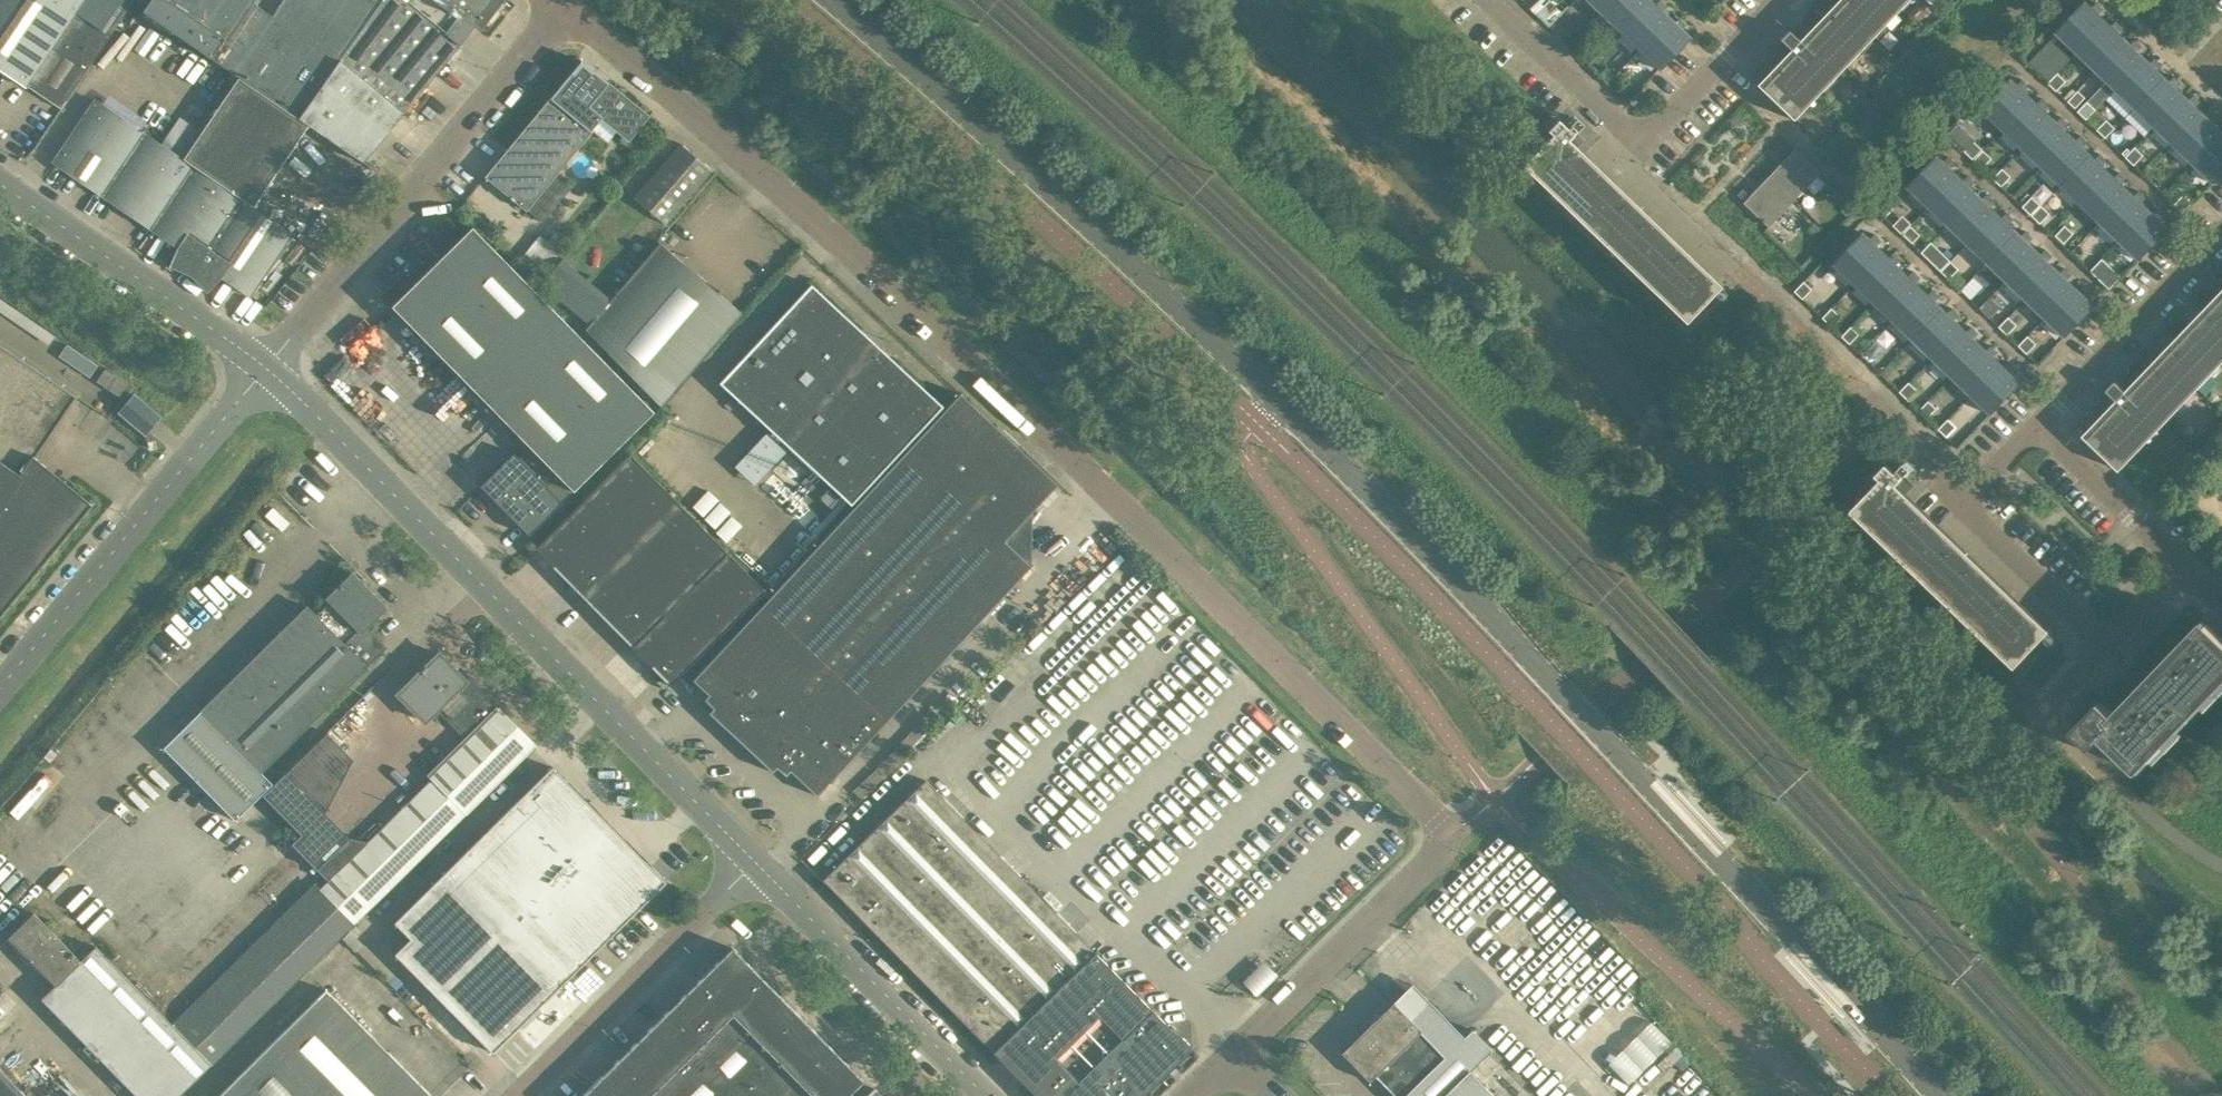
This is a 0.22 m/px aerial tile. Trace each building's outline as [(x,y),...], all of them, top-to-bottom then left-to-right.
[(26,87),(27,85),(60,107),(133,0),(0,0),(0,69),(26,87)] [(382,0),(282,0),(272,15),(253,2),(254,0),(150,0),(142,11),(299,117),(298,118),(299,118),(382,0)] [(308,125),(363,162),(404,112),(462,41),(415,0),(382,0),(299,118),(308,125)] [(462,41),(475,25),(481,30),(504,0),(415,0),(462,41)] [(1600,12),(1611,0),(1588,0),(1600,12)] [(1600,12),(1619,30),(1648,0),(1611,0),(1600,12)] [(1639,49),(1668,18),(1649,0),(1648,0),(1619,30),(1639,49)] [(1789,49),(1755,84),(1792,119),(1906,0),(1836,0),(1803,34),(1798,40),(1794,36),(1787,30),(1778,39),(1789,49)] [(2078,51),(2106,22),(2086,3),(2058,32),(2078,51)] [(1688,37),(1668,18),(1639,49),(1659,68),(1688,37)] [(2125,40),(2106,22),(2078,51),(2097,70),(2125,40)] [(1798,28),(1793,24),(1787,30),(1798,40),(1803,34),(1802,33),(1801,31),(1798,28)] [(2116,88),(2145,59),(2125,40),(2097,70),(2116,88)] [(2049,81),(2058,71),(2039,52),(2029,62),(2049,81)] [(2136,107),(2164,77),(2145,59),(2116,88),(2136,107)] [(550,97),(485,176),(526,209),(526,208),(542,221),(572,185),(556,172),(601,118),(602,116),(588,104),(607,82),(599,75),(580,60),(550,97)] [(2057,92),(2066,82),(2057,73),(2048,83),(2057,92)] [(253,206),(308,125),(299,118),(298,118),(238,77),(200,133),(182,158),(193,165),(253,206)] [(2155,125),(2183,96),(2164,77),(2136,107),(2155,125)] [(1984,109),(2003,128),(2032,99),(2012,80),(1984,109)] [(607,82),(588,104),(602,116),(601,118),(628,140),(648,116),(648,115),(647,114),(607,81),(607,82)] [(2076,108),(2086,98),(2078,91),(2068,101),(2076,108)] [(2174,143),(2202,114),(2183,96),(2155,125),(2174,143)] [(53,162),(102,195),(144,132),(95,99),(53,162)] [(2051,117),(2032,99),(2003,128),(2023,147),(2051,117)] [(2194,162),(2221,133),(2202,114),(2174,143),(2194,162)] [(1565,127),(1556,119),(1546,130),(1550,134),(1520,165),(1683,321),(1715,288),(1718,285),(1576,148),(1579,145),(1584,139),(1574,130),(1581,123),(1574,117),(1568,124),(1565,127)] [(2051,117),(2023,147),(2042,165),(2071,136),(2051,117)] [(158,141),(177,153),(192,130),(173,118),(158,141)] [(182,158),(161,144),(144,132),(102,195),(151,229),(193,165),(182,158)] [(2213,181),(2221,172),(2221,133),(2194,162),(2213,181)] [(2090,154),(2071,136),(2042,165),(2062,184),(2090,154)] [(664,223),(711,169),(681,143),(634,197),(664,223)] [(1793,199),(1819,172),(1794,149),(1769,176),(1793,199)] [(2090,154),(2062,184),(2081,202),(2109,173),(2090,154)] [(1910,186),(1930,206),(1958,176),(1938,157),(1910,186)] [(253,206),(193,165),(151,229),(178,247),(171,265),(189,273),(192,275),(206,290),(221,276),(250,296),(292,233),(253,206)] [(2129,191),(2109,173),(2081,202),(2100,221),(2129,191)] [(1769,176),(1743,202),(1755,214),(1754,215),(1756,217),(1757,216),(1767,226),(1793,199),(1769,176)] [(1978,194),(1958,176),(1930,206),(1949,224),(1978,194)] [(2100,221),(2120,239),(2148,210),(2129,191),(2100,221)] [(1997,213),(1978,194),(1949,224),(1968,243),(1997,213)] [(2031,215),(2041,205),(2032,197),(2022,207),(2031,215)] [(1885,218),(1894,209),(1884,200),(1876,208),(1885,218)] [(2168,229),(2148,210),(2120,239),(2139,259),(2168,229)] [(2016,231),(1997,213),(1968,243),(1988,261),(2016,231)] [(391,305),(392,306),(529,446),(518,457),(513,452),(480,485),(528,534),(561,502),(557,497),(568,485),(573,490),(653,411),(472,226),(391,305)] [(1913,244),(1920,236),(1910,226),(1903,234),(1913,244)] [(2035,250),(2016,231),(1988,261),(2007,280),(2035,250)] [(1836,263),(1856,283),(1884,253),(1864,234),(1836,263)] [(662,407),(742,313),(659,242),(606,304),(589,324),(585,329),(662,407)] [(2055,268),(2035,250),(2007,280),(2026,298),(2055,268)] [(1941,271),(1950,262),(1940,252),(1931,261),(1941,271)] [(1903,271),(1884,253),(1856,283),(1875,301),(1903,271)] [(540,284),(589,324),(606,304),(557,264),(544,279),(540,284)] [(2074,287),(2055,268),(2026,298),(2046,317),(2074,287)] [(1923,290),(1903,271),(1875,301),(1894,320),(1923,290)] [(942,406),(811,284),(720,382),(850,504),(942,406)] [(2094,306),(2074,287),(2046,317),(2066,336),(2094,306)] [(1942,308),(1923,290),(1894,320),(1914,338),(1942,308)] [(2117,400),(2083,435),(2119,470),(2221,363),(2221,290),(2132,384),(2126,391),(2123,388),(2115,380),(2106,390),(2117,400)] [(1990,297),(1980,307),(1990,317),(2000,307),(1990,297)] [(1961,327),(1942,308),(1914,338),(1933,357),(1961,327)] [(1850,327),(1842,337),(1855,349),(1863,339),(1850,327)] [(1981,345),(1961,327),(1933,357),(1952,375),(1981,345)] [(92,504),(34,456),(75,396),(0,344),(0,615),(92,504)] [(2000,364),(1981,345),(1952,375),(1972,394),(2000,364)] [(2020,383),(2000,364),(1972,394),(1992,413),(2020,383)] [(96,381),(119,396),(128,383),(105,368),(96,381)] [(2126,379),(2121,374),(2115,380),(2126,391),(2132,384),(2131,384),(2129,382),(2126,379)] [(1908,400),(1918,390),(1909,382),(1899,392),(1908,400)] [(145,434),(159,418),(162,414),(134,391),(118,411),(145,434)] [(2215,406),(2221,399),(2214,392),(2208,399),(2215,406)] [(816,795),(829,782),(1030,566),(1004,541),(1057,484),(960,393),(692,679),(708,694),(704,699),(712,708),(708,712),(772,772),(775,767),(785,775),(789,770),(816,795)] [(629,453),(534,547),(632,646),(727,552),(629,453)] [(1896,472),(1887,464),(1877,475),(1882,479),(1852,510),(2015,666),(2047,633),(2050,630),(1907,493),(1910,490),(1915,485),(1905,475),(1912,468),(1905,462),(1899,469),(1896,472)] [(727,552),(632,646),(669,684),(765,591),(727,552)] [(201,709),(162,747),(234,820),(273,782),(261,769),(366,667),(375,658),(386,646),(367,626),(387,607),(352,571),(325,597),(328,601),(315,614),(306,605),(201,709)] [(2202,619),(2113,712),(2100,700),(2091,709),(2085,703),(2080,708),(2075,713),(2082,719),(2073,728),(2091,746),(2101,737),(2134,769),(2135,770),(2137,771),(2221,682),(2221,639),(2206,623),(2202,619)] [(438,707),(467,737),(498,707),(467,675),(464,678),(438,652),(397,693),(424,721),(438,707)] [(498,707),(467,737),(427,776),(430,779),(365,844),(336,872),(327,881),(363,918),(537,747),(498,707)] [(551,766),(393,922),(410,938),(394,954),(491,1052),(650,896),(664,881),(551,766)] [(1690,789),(1678,776),(1673,780),(1686,793),(1690,789)] [(1017,1076),(1027,1087),(1037,1095),(1141,1095),(1190,1048),(1178,1036),(1173,1031),(1172,1032),(1168,1027),(1168,1026),(1151,1009),(1151,1010),(1095,953),(924,779),(822,879),(992,1052),(993,1052),(1017,1076)] [(327,881),(325,883),(318,890),(304,904),(342,939),(363,918),(327,881)] [(171,1023),(211,1064),(342,939),(304,904),(318,890),(312,884),(171,1023)] [(211,1064),(171,1023),(95,945),(80,959),(33,912),(8,937),(55,985),(41,998),(137,1095),(178,1095),(211,1064)] [(580,1095),(847,1095),(863,1080),(731,947),(580,1095)] [(1243,981),(1256,993),(1273,977),(1259,964),(1243,981)] [(325,989),(216,1095),(431,1095),(325,989)] [(1394,1095),(1405,1095),(1452,1050),(1450,1049),(1437,1036),(1431,1042),(1420,1031),(1420,1030),(1392,1002),(1368,1025),(1341,1052),(1369,1081),(1374,1075),(1394,1095)] [(1624,1065),(1634,1074),(1668,1041),(1648,1020),(1607,1060),(1617,1071),(1624,1065)] [(1405,1095),(1493,1095),(1469,1071),(1490,1049),(1471,1029),(1450,1049),(1452,1050),(1405,1095)] [(889,1072),(883,1066),(876,1072),(883,1078),(889,1072)] [(0,1069),(0,1095),(27,1095),(0,1069)] [(874,1088),(866,1095),(882,1095),(874,1088)]
